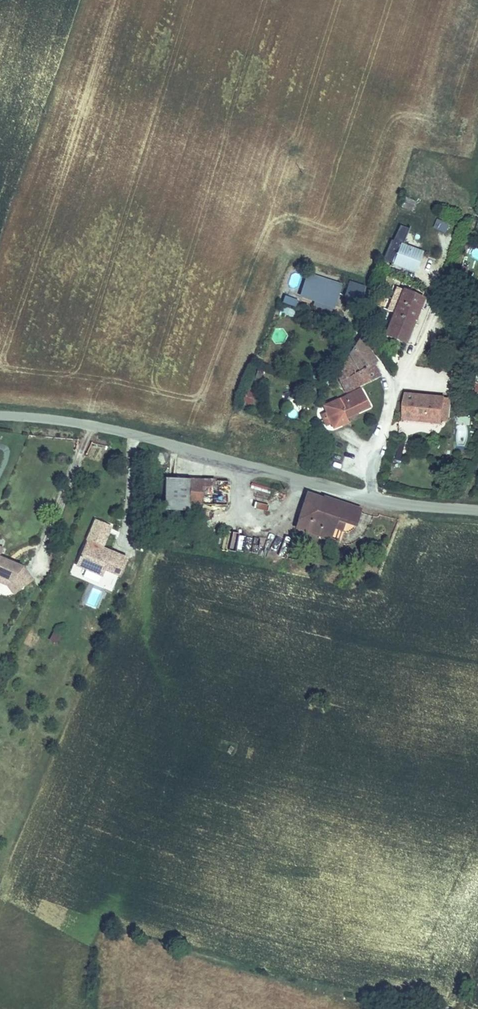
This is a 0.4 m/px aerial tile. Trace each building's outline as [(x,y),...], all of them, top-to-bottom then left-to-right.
[(454,197),(457,188),(445,183),(441,192),(454,197)] [(406,224),(398,222),(389,247),(397,249),(406,224)] [(389,247),(387,246),(381,266),(416,275),(422,257),(397,249),(389,247)] [(327,310),(333,291),(298,282),(291,306),(313,312),(316,301),(327,303),(325,310),(327,310)] [(419,301),(393,290),(380,318),(387,323),(382,334),(400,343),(419,301)] [(327,303),(316,301),(313,312),(326,315),(327,310),(325,310),(327,303)] [(282,306),(280,312),(292,317),(295,311),(282,306)] [(276,329),(274,340),(284,342),(286,331),(276,329)] [(370,363),(373,361),(359,340),(348,356),(350,359),(358,371),(370,363)] [(336,373),(333,381),(336,384),(344,378),(351,389),(377,376),(370,363),(358,371),(350,359),(337,367),(340,372),(336,373)] [(344,378),(336,384),(343,392),(351,389),(344,378)] [(243,401),(251,404),(257,390),(249,387),(243,401)] [(370,405),(362,387),(322,406),(324,413),(321,414),(322,417),(321,418),(325,427),(330,425),(331,427),(346,421),(343,417),(370,405)] [(440,399),(401,395),(400,417),(424,419),(424,408),(439,409),(438,417),(446,418),(447,401),(440,401),(440,399)] [(439,409),(424,408),(424,419),(438,421),(438,417),(439,409)] [(189,505),(190,480),(166,479),(164,513),(189,514),(189,505)] [(230,482),(190,480),(189,505),(229,508),(230,482)] [(322,497),(306,491),(293,529),(329,541),(334,529),(336,521),(345,524),(355,528),(361,509),(323,495),(322,497)] [(336,521),(334,529),(341,532),(345,524),(336,521)] [(226,528),(224,541),(229,542),(232,529),(226,528)] [(87,541),(75,567),(101,579),(104,573),(119,580),(127,559),(87,541)] [(10,585),(16,578),(24,588),(32,582),(22,568),(0,557),(0,581),(10,585)] [(0,581),(0,585),(6,588),(13,597),(24,588),(16,578),(10,585),(0,581)] [(83,604),(95,609),(103,592),(91,587),(83,604)] [(60,638),(52,633),(48,641),(56,645),(60,638)]
